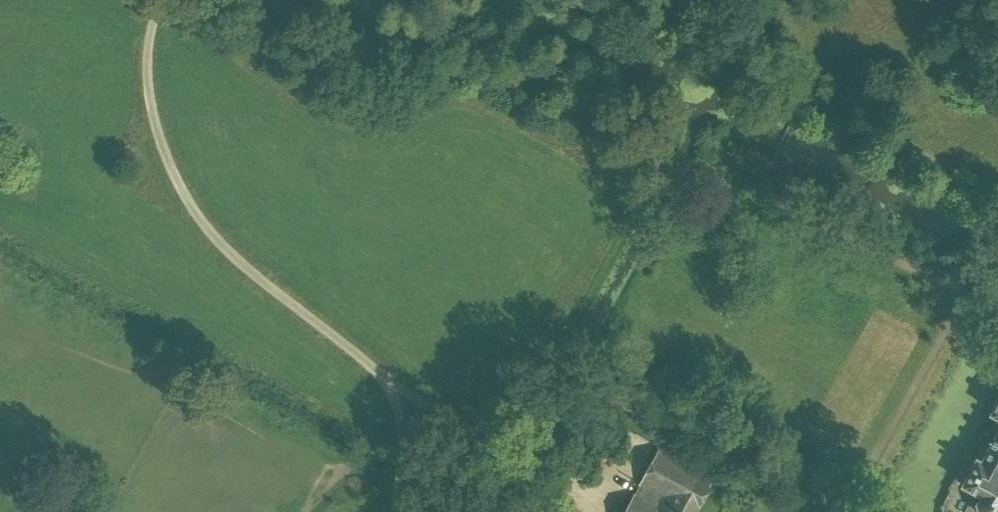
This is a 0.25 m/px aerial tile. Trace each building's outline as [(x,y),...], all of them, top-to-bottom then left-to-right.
[(989,414),(997,419),(997,397),(989,414)] [(981,459),(976,457),(961,486),(979,496),(975,504),(978,511),(997,511),(997,428),(981,459)] [(711,485),(709,484),(714,476),(659,446),(638,485),(640,487),(636,495),(634,495),(625,511),(696,511),(702,501),(703,501),(711,485)]
